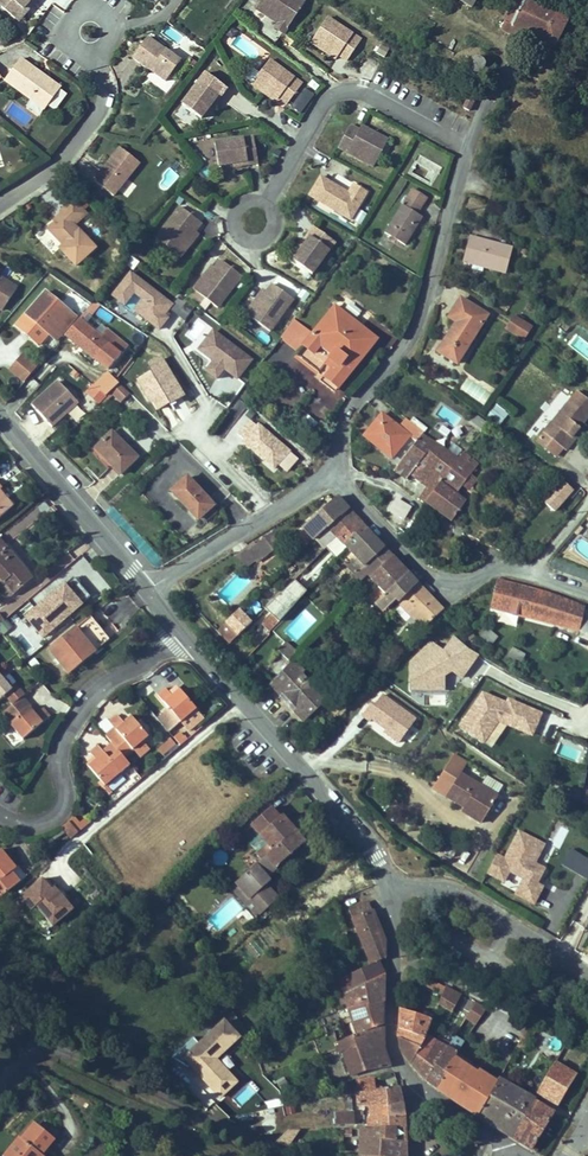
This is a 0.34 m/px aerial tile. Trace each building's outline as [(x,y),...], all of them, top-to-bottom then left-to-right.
[(19,22),(37,0),(0,0),(0,6),(19,22)] [(304,1),(302,0),(259,0),(254,8),(267,17),(269,14),(279,20),(277,23),(274,28),(283,34),(304,1)] [(580,10),(559,0),(521,0),(515,14),(553,33),(564,38),(580,10)] [(277,23),(279,20),(269,14),(267,17),(277,23)] [(549,41),(553,33),(515,14),(512,21),(549,41)] [(40,27),(51,31),(54,19),(44,16),(40,27)] [(360,40),(326,18),(309,43),(323,52),(326,48),(338,56),(346,62),(360,40)] [(181,60),(146,35),(130,58),(150,71),(145,78),(161,90),(181,60)] [(326,48),(323,52),(335,60),(338,56),(326,48)] [(468,71),(481,75),(486,61),(473,57),(468,71)] [(60,84),(21,58),(4,82),(31,101),(26,109),(38,117),(60,84)] [(287,103),(302,83),(270,59),(252,84),(265,93),(267,89),(279,98),(287,103)] [(206,72),(183,104),(202,118),(210,106),(219,94),(221,96),(228,87),(206,72)] [(279,98),(267,89),(265,93),(276,102),(279,98)] [(290,110),(300,117),(315,96),(304,89),(290,110)] [(221,96),(219,94),(210,106),(213,108),(221,96)] [(468,110),(473,100),(467,98),(463,107),(468,110)] [(354,123),(341,146),(377,165),(391,139),(377,131),(375,135),(363,128),(354,123)] [(375,135),(377,131),(365,124),(363,128),(375,135)] [(255,134),(216,141),(220,164),(235,162),(249,159),(250,162),(260,160),(255,134)] [(141,163),(119,146),(90,181),(113,199),(141,163)] [(168,168),(154,184),(164,193),(178,176),(168,168)] [(322,176),(311,195),(352,220),(369,191),(356,183),(350,193),(348,196),(329,184),(331,181),(322,176)] [(350,193),(331,181),(329,184),(348,196),(350,193)] [(427,198),(411,188),(384,234),(404,245),(421,216),(418,214),(427,198)] [(99,239),(79,216),(91,205),(78,190),(64,202),(67,206),(52,219),(66,235),(62,239),(79,257),(99,239)] [(179,208),(154,239),(177,258),(187,246),(184,243),(193,232),(199,224),(179,208)] [(359,210),(353,222),(360,226),(366,214),(359,210)] [(312,273),(335,239),(313,224),(307,233),(310,235),(302,247),(293,259),(312,273)] [(196,235),(193,232),(184,243),(187,246),(196,235)] [(310,235),(307,233),(299,245),(302,247),(310,235)] [(470,234),(463,260),(506,272),(513,246),(470,234)] [(196,283),(219,302),(245,270),(225,254),(218,262),(209,273),(206,270),(196,283)] [(218,262),(214,259),(206,270),(209,273),(218,262)] [(172,302),(130,270),(111,296),(124,306),(133,294),(141,300),(133,311),(159,331),(170,316),(165,312),(172,302)] [(3,314),(18,285),(0,276),(0,312),(3,314)] [(244,312),(268,331),(293,299),(273,283),(267,291),(258,302),(255,299),(244,312)] [(267,291),(263,288),(255,299),(258,302),(267,291)] [(445,344),(464,355),(493,304),(466,289),(455,308),(463,313),(445,344)] [(22,312),(53,340),(73,315),(42,290),(22,312)] [(279,339),(297,354),(295,356),(336,390),(376,341),(335,307),(312,335),(293,320),(279,339)] [(98,308),(94,316),(109,323),(113,315),(98,308)] [(523,309),(515,322),(532,333),(540,320),(523,309)] [(106,343),(76,318),(62,334),(93,359),(106,343)] [(253,358),(212,329),(196,351),(211,362),(204,372),(217,381),(225,370),(238,380),(253,358)] [(106,343),(93,359),(106,370),(119,354),(106,343)] [(37,366),(23,353),(8,371),(22,383),(37,366)] [(85,394),(99,408),(111,396),(120,404),(130,394),(106,372),(85,394)] [(80,405),(56,379),(29,404),(53,429),(80,405)] [(459,391),(482,406),(490,394),(468,379),(459,391)] [(587,385),(553,427),(571,441),(575,444),(583,433),(580,431),(587,420),(587,386),(587,385)] [(214,434),(223,439),(245,403),(236,397),(214,434)] [(408,419),(390,405),(373,426),(383,433),(382,435),(401,450),(418,428),(426,434),(430,428),(433,425),(415,411),(408,419)] [(503,425),(508,411),(492,405),(487,419),(503,425)] [(475,415),(470,422),(479,429),(485,421),(475,415)] [(293,451),(250,416),(236,433),(244,440),(239,445),(274,474),(293,451)] [(580,431),(583,433),(587,427),(587,420),(580,431)] [(571,441),(553,427),(547,436),(565,450),(571,441)] [(450,443),(430,428),(426,434),(403,462),(415,470),(419,464),(428,471),(450,443)] [(109,430),(94,445),(119,471),(135,456),(109,430)] [(456,447),(450,443),(428,471),(436,478),(426,489),(433,494),(446,476),(448,478),(470,449),(461,442),(456,447)] [(463,489),(487,458),(472,446),(470,449),(448,478),(446,476),(433,494),(433,495),(459,514),(473,496),(463,489)] [(186,477),(171,491),(197,520),(212,506),(186,477)] [(563,482),(542,504),(554,515),(575,492),(563,482)] [(12,504),(0,490),(0,514),(12,504)] [(316,536),(347,509),(335,497),(302,529),(312,540),(316,536)] [(1,532),(7,540),(42,517),(37,508),(1,532)] [(355,518),(347,509),(316,536),(327,547),(336,538),(355,518)] [(359,535),(365,529),(355,518),(336,538),(344,546),(357,533),(359,535)] [(365,566),(383,547),(365,529),(359,535),(357,533),(344,546),(346,548),(365,566)] [(262,557),(280,543),(272,532),(271,531),(254,545),(252,543),(237,554),(247,567),(262,556),(262,557)] [(2,581),(1,582),(1,583),(0,584),(0,585),(0,590),(0,591),(1,591),(1,592),(2,593),(3,593),(3,594),(4,594),(5,594),(5,595),(6,595),(7,595),(8,595),(9,595),(10,595),(11,595),(12,595),(12,594),(13,594),(14,593),(32,578),(0,540),(0,579),(2,581)] [(391,557),(383,547),(365,566),(353,576),(352,578),(360,586),(368,576),(370,578),(372,577),(391,557)] [(365,566),(346,548),(336,559),(353,576),(365,566)] [(398,565),(395,561),(391,557),(372,577),(379,585),(398,565)] [(407,574),(398,565),(379,585),(388,594),(407,574)] [(417,585),(407,574),(388,594),(376,605),(380,610),(387,610),(395,602),(398,605),(417,585)] [(67,583),(82,604),(89,599),(74,578),(67,583)] [(545,592),(498,580),(490,609),(565,630),(573,601),(545,592)] [(266,610),(280,623),(308,594),(294,581),(266,610)] [(64,585),(26,616),(42,637),(80,605),(64,585)] [(442,613),(417,585),(398,605),(423,632),(442,613)] [(573,601),(565,630),(578,633),(579,630),(585,609),(586,607),(573,601)] [(230,633),(238,625),(242,630),(257,616),(244,604),(231,618),(223,626),(230,633)] [(585,609),(579,630),(587,633),(587,610),(585,609)] [(269,632),(278,626),(269,614),(260,621),(269,632)] [(49,651),(69,674),(110,640),(89,616),(49,651)] [(11,627),(6,619),(0,623),(0,628),(3,633),(11,627)] [(368,636),(380,648),(391,637),(379,624),(368,636)] [(234,637),(242,630),(238,625),(230,633),(234,637)] [(481,637),(490,645),(497,636),(488,628),(481,637)] [(293,634),(285,642),(287,645),(295,652),(303,644),(297,638),(293,634)] [(443,665),(461,678),(475,653),(468,649),(454,636),(443,652),(430,642),(410,662),(410,674),(425,683),(443,683),(443,665)] [(512,648),(508,657),(521,663),(525,655),(512,648)] [(279,674),(313,714),(338,691),(329,680),(325,680),(314,667),(314,663),(303,650),(286,667),(279,674)] [(3,663),(0,665),(0,698),(13,686),(21,695),(33,685),(25,676),(19,681),(3,663)] [(410,674),(410,683),(411,683),(425,683),(410,674)] [(178,680),(170,687),(193,715),(209,701),(192,681),(184,687),(178,680)] [(531,736),(541,714),(508,700),(504,708),(482,693),(470,711),(494,725),(497,721),(531,736)] [(399,743),(416,720),(381,695),(374,705),(371,703),(361,716),(370,722),(371,720),(385,730),(389,732),(388,735),(399,743)] [(32,730),(59,707),(52,699),(45,705),(39,698),(19,715),(32,730)] [(159,729),(142,709),(136,715),(129,707),(121,714),(126,720),(116,728),(122,736),(128,742),(137,734),(144,742),(159,729)] [(228,708),(214,720),(223,731),(238,719),(228,708)] [(470,711),(460,726),(483,742),(494,725),(470,711)] [(221,733),(211,722),(196,736),(205,747),(221,733)] [(179,746),(187,740),(181,731),(172,737),(179,746)] [(116,777),(140,757),(128,742),(122,736),(113,743),(108,738),(100,745),(106,752),(100,757),(116,777)] [(172,738),(155,748),(162,758),(178,749),(172,738)] [(504,793),(465,771),(452,794),(470,804),(468,807),(488,819),(504,793)] [(578,802),(581,794),(570,790),(567,798),(578,802)] [(258,822),(267,831),(287,814),(278,804),(258,822)] [(334,814),(327,805),(311,819),(319,828),(334,814)] [(300,828),(302,827),(293,816),(297,813),(293,809),(287,814),(267,831),(274,840),(263,849),(269,856),(273,853),(294,834),(300,828)] [(524,809),(515,825),(526,832),(535,816),(524,809)] [(69,839),(87,825),(77,814),(60,828),(69,839)] [(560,850),(568,827),(557,824),(550,847),(560,850)] [(300,828),(294,834),(303,845),(310,839),(300,828)] [(517,830),(504,858),(496,854),(485,880),(537,903),(545,886),(541,884),(548,869),(536,864),(545,843),(517,830)] [(283,864),(303,845),(294,834),(273,853),(283,864)] [(3,879),(0,881),(0,891),(4,896),(29,875),(21,866),(26,862),(11,843),(0,852),(0,875),(3,879)] [(572,859),(587,868),(587,848),(580,843),(572,859)] [(273,873),(283,864),(273,853),(269,856),(236,885),(241,890),(247,885),(268,909),(284,895),(271,881),(268,877),(273,873)] [(276,877),(273,873),(268,877),(271,881),(276,877)] [(45,877),(18,898),(46,933),(73,912),(45,877)] [(260,916),(268,909),(247,885),(241,890),(256,908),(254,910),(260,916)] [(348,910),(370,965),(379,961),(385,958),(384,941),(369,902),(348,910)] [(245,910),(236,917),(242,925),(251,917),(245,910)] [(370,965),(332,982),(338,996),(385,975),(379,961),(370,965)] [(452,988),(455,982),(440,974),(437,980),(452,988)] [(383,1004),(385,975),(338,996),(344,1010),(346,1008),(347,1012),(383,1004)] [(471,990),(455,982),(452,988),(447,1000),(462,1007),(471,990)] [(304,999),(306,1004),(325,995),(323,990),(304,999)] [(491,1007),(494,1001),(486,997),(482,1003),(491,1007)] [(384,1026),(383,1004),(347,1012),(349,1017),(355,1036),(384,1026)] [(65,1008),(61,1017),(73,1023),(77,1015),(65,1008)] [(349,1017),(347,1012),(346,1008),(344,1010),(333,1013),(336,1022),(349,1017)] [(406,1008),(405,1026),(434,1032),(435,1032),(437,1026),(441,1017),(406,1008)] [(434,1077),(446,1086),(464,1052),(481,1024),(476,1020),(460,1045),(456,1043),(434,1077)] [(192,1070),(219,1100),(238,1084),(217,1061),(242,1039),(225,1021),(198,1045),(193,1039),(173,1057),(192,1070)] [(545,1026),(538,1022),(527,1040),(535,1044),(545,1026)] [(383,1047),(384,1026),(355,1036),(334,1043),(337,1053),(341,1052),(355,1048),(365,1072),(390,1067),(383,1047)] [(434,1032),(405,1026),(405,1031),(405,1033),(429,1040),(434,1032)] [(418,1060),(426,1069),(446,1037),(442,1035),(444,1029),(437,1026),(435,1032),(434,1032),(429,1040),(418,1060)] [(429,1040),(405,1033),(407,1039),(410,1040),(410,1049),(418,1060),(429,1040)] [(426,1069),(434,1077),(456,1043),(446,1037),(426,1069)] [(350,1076),(365,1072),(355,1048),(341,1052),(350,1076)] [(446,1086),(467,1100),(486,1066),(464,1052),(446,1086)] [(568,1103),(587,1070),(587,1057),(581,1068),(565,1059),(547,1090),(568,1103)] [(467,1100),(486,1113),(506,1078),(486,1065),(486,1066),(467,1100)] [(486,1113),(520,1135),(542,1097),(507,1075),(506,1078),(486,1113)] [(358,1093),(377,1091),(374,1077),(356,1079),(358,1093)] [(284,1078),(276,1082),(281,1092),(289,1088),(284,1078)] [(345,1095),(352,1094),(350,1082),(338,1084),(340,1096),(345,1095)] [(199,1084),(194,1087),(204,1106),(210,1103),(199,1084)] [(403,1104),(400,1087),(377,1091),(358,1093),(355,1093),(356,1107),(364,1106),(383,1105),(403,1104)] [(520,1135),(540,1147),(563,1110),(542,1097),(520,1135)] [(405,1118),(403,1104),(383,1105),(384,1117),(405,1118)] [(295,1113),(293,1105),(284,1107),(286,1114),(295,1113)] [(406,1129),(405,1118),(384,1117),(383,1105),(364,1106),(364,1131),(372,1131),(372,1130),(406,1129)] [(345,1113),(334,1113),(334,1125),(354,1124),(354,1112),(352,1112),(345,1113)] [(9,1152),(14,1155),(54,1155),(48,1151),(61,1135),(41,1118),(27,1134),(25,1132),(9,1152)] [(407,1143),(406,1129),(372,1130),(372,1131),(372,1142),(379,1142),(407,1143)] [(364,1131),(362,1131),(358,1155),(379,1155),(379,1142),(372,1142),(372,1131),(364,1131)] [(407,1143),(379,1142),(379,1155),(408,1155),(407,1143)]
